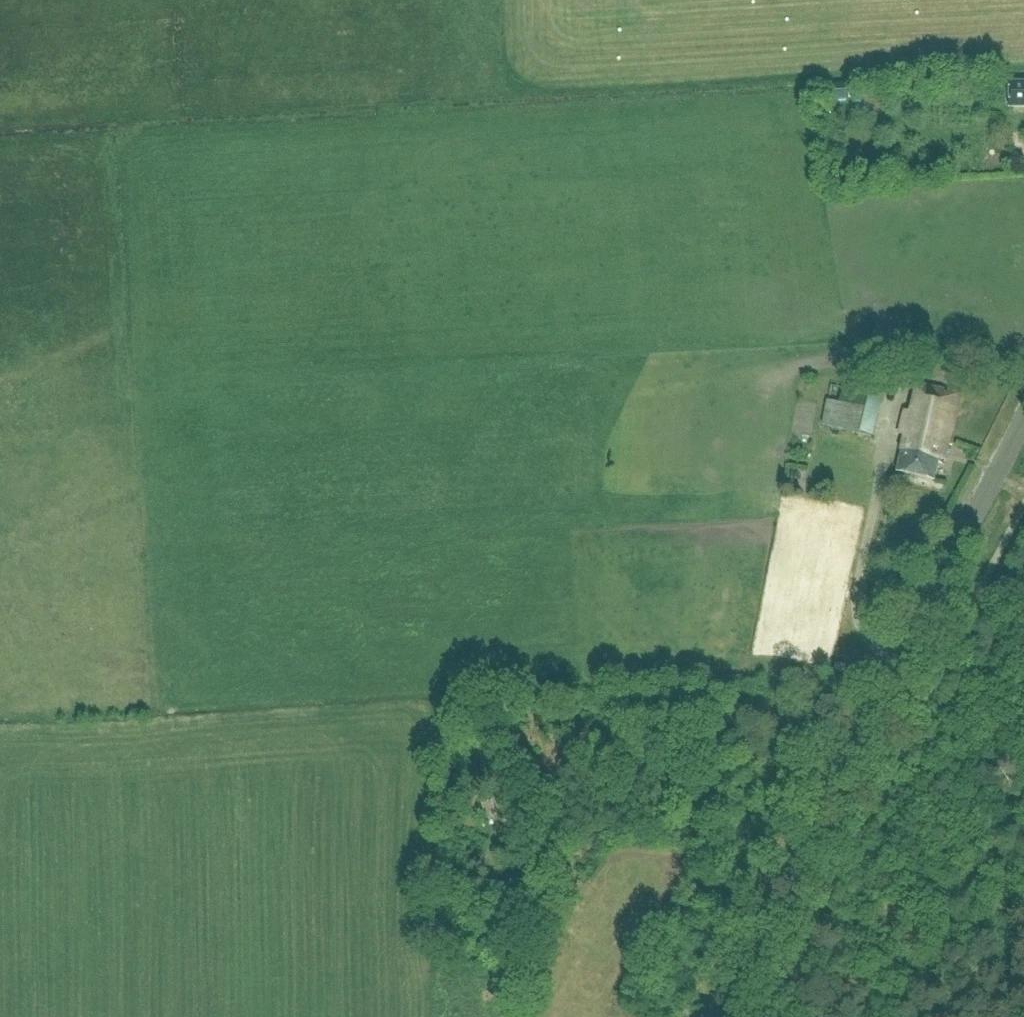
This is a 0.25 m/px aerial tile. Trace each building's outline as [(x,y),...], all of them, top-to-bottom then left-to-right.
[(1023,108),(1023,84),(1009,84),(1010,108),(1023,108)] [(849,85),(832,86),(834,103),(851,101),(849,85)] [(856,378),(842,375),(838,393),(852,397),(850,406),(826,400),(821,425),(870,436),(876,411),(876,412),(878,404),(875,404),(879,382),(857,376),(856,378)] [(942,466),(960,395),(917,384),(910,412),(904,411),(898,435),(904,437),(895,472),(932,481),(936,464),(942,466)]
